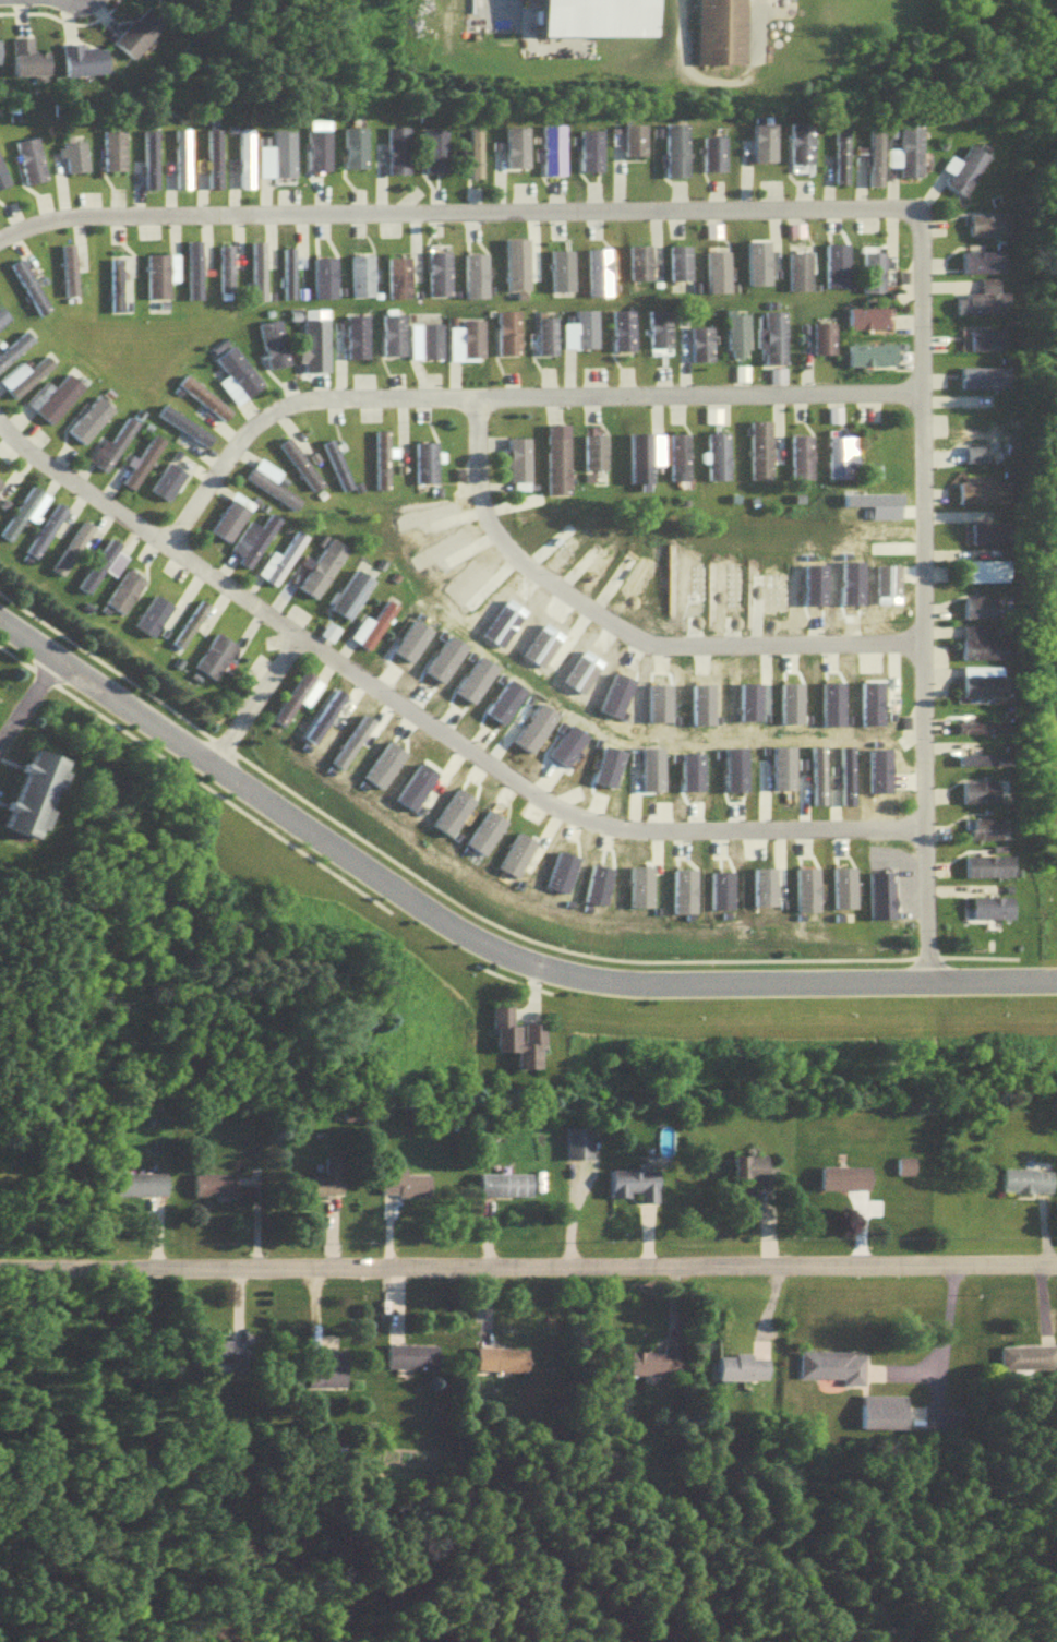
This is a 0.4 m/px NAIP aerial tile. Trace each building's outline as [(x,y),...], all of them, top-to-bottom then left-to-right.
[(665,0),(552,0),(552,41),(665,43),(665,0)] [(751,71),(752,0),(703,0),(702,70),(751,71)] [(113,46),(132,65),(167,31),(148,12),(113,46)] [(12,44),(13,82),(51,82),(50,58),(33,58),(33,44),(12,44)] [(84,55),(84,50),(63,51),(65,82),(109,79),(108,54),(84,55)] [(917,173),(897,173),(897,118),(916,118),(917,173)] [(772,159),(750,159),(749,121),(771,121),(772,159)] [(810,159),(789,159),(788,121),(809,121),(810,159)] [(644,153),(623,153),(623,122),(644,122),(644,153)] [(664,176),(663,122),(685,122),(685,176),(664,176)] [(564,173),(542,173),(542,123),(563,123),(564,173)] [(844,182),(831,182),(831,123),(843,123),(844,182)] [(363,166),(343,166),(341,124),(363,124),(363,166)] [(481,176),(469,177),(468,124),(480,124),(481,176)] [(526,165),(504,165),(504,124),(526,124),(526,165)] [(877,183),(865,183),(866,124),(877,124),(877,183)] [(385,125),(386,175),(408,173),(406,125),(385,125)] [(171,127),(171,188),(185,188),(185,127),(171,127)] [(204,127),(205,185),(217,185),(216,127),(204,127)] [(235,127),(236,185),(249,185),(248,127),(235,127)] [(292,173),(271,175),(269,127),(292,127),(292,173)] [(326,166),(305,166),(305,127),(326,127),(326,166)] [(99,128),(99,168),(121,168),(121,129),(99,128)] [(153,187),(141,187),(140,128),(153,128),(153,187)] [(444,170),(423,170),(423,128),(444,128),(444,170)] [(601,169),(579,169),(579,129),(601,129),(601,169)] [(722,169),(701,170),(700,135),(721,134),(722,169)] [(23,183),(44,178),(33,135),(12,141),(23,183)] [(84,168),(63,170),(60,141),(81,139),(84,168)] [(966,141),(939,180),(959,194),(986,154),(966,141)] [(12,190),(0,160),(0,195),(12,190)] [(1005,235),(966,235),(966,212),(1005,212),(1005,235)] [(526,288),(526,237),(504,237),(504,288),(526,288)] [(197,296),(184,296),(183,238),(196,238),(197,296)] [(261,297),(248,297),(248,239),(261,239),(261,297)] [(768,281),(767,239),(745,239),(746,283),(768,281)] [(60,293),(59,242),(71,241),(73,292),(60,293)] [(228,289),(216,289),(215,243),(228,243),(228,289)] [(648,277),(627,276),(627,243),(648,243),(648,277)] [(687,277),(687,243),(668,243),(666,277),(687,277)] [(290,296),(280,296),(280,245),(290,245),(290,296)] [(606,292),(606,247),(585,247),(586,292),(606,292)] [(569,288),(549,288),(549,249),(570,249),(569,288)] [(728,289),(726,249),(705,249),(706,290),(728,289)] [(448,293),(427,293),(427,250),(448,250),(448,293)] [(881,290),(858,290),(857,251),(881,250),(881,290)] [(999,272),(960,272),(959,250),(999,250),(999,272)] [(807,288),(807,251),(785,251),(785,288),(807,288)] [(165,295),(144,295),(143,252),(173,252),(173,280),(165,280),(165,295)] [(483,296),(483,253),(461,252),(461,295),(483,296)] [(371,295),(348,295),(348,254),(370,253),(371,295)] [(333,296),(311,296),(311,255),(332,254),(333,296)] [(407,296),(386,296),(385,255),(407,255),(407,296)] [(7,263),(17,256),(46,305),(35,312),(7,263)] [(118,256),(106,256),(106,308),(118,308),(118,256)] [(1005,313),(952,313),(952,298),(963,298),(963,291),(1005,291),(1005,313)] [(882,326),(882,304),(843,304),(843,326),(882,326)] [(594,345),(574,345),(574,308),(596,308),(594,345)] [(633,348),(610,349),(610,308),(632,308),(633,348)] [(784,362),(762,362),(761,309),(782,308),(784,362)] [(517,352),(496,352),(495,309),(517,309),(517,352)] [(669,345),(647,345),(646,309),(668,309),(669,345)] [(324,364),(297,364),(298,310),(325,310),(324,364)] [(11,324),(0,312),(0,335),(11,324)] [(363,356),(344,356),(344,313),(364,313),(363,356)] [(401,353),(380,352),(380,313),(401,313),(401,353)] [(747,313),(724,313),(725,345),(729,345),(729,355),(742,353),(742,347),(747,346),(747,313)] [(556,353),(536,355),(536,314),(556,314),(556,353)] [(854,314),(854,335),(897,335),(897,314),(854,314)] [(254,322),(264,367),(286,362),(275,316),(254,322)] [(480,352),(459,352),(459,317),(480,316),(480,352)] [(832,352),(809,352),(808,321),(831,320),(832,352)] [(437,356),(418,356),(417,321),(437,321),(437,356)] [(710,359),(688,359),(688,324),(710,324),(710,359)] [(1001,349),(966,349),(966,327),(1001,327),(1001,349)] [(29,338),(22,328),(0,347),(0,363),(29,338)] [(36,346),(27,335),(0,358),(0,377),(36,346)] [(209,352),(242,394),(260,381),(228,341),(226,343),(220,336),(208,346),(212,350),(209,352)] [(893,363),(845,364),(845,341),(893,341),(893,363)] [(11,395),(0,383),(0,377),(17,362),(23,369),(43,352),(49,361),(11,395)] [(1005,387),(958,387),(958,367),(1006,367),(1005,387)] [(82,383),(47,422),(22,399),(41,379),(50,387),(65,369),(82,383)] [(173,381),(219,418),(227,408),(181,371),(173,381)] [(176,391),(221,427),(229,417),(183,382),(176,391)] [(80,441),(109,407),(94,393),(64,428),(80,441)] [(202,442),(153,411),(159,400),(208,432),(202,442)] [(214,444),(165,409),(157,420),(206,456),(214,444)] [(132,421),(100,468),(84,457),(98,436),(105,441),(123,415),(132,421)] [(768,476),(747,476),(747,417),(769,417),(768,476)] [(90,467),(105,478),(140,432),(125,420),(90,467)] [(565,491),(565,421),(543,422),(544,492),(565,491)] [(371,427),(373,486),(385,486),(384,427),(371,427)] [(163,438),(129,487),(118,479),(151,430),(163,438)] [(684,476),(666,476),(666,430),(684,430),(684,476)] [(725,476),(706,476),(705,430),(724,430),(725,476)] [(625,431),(647,431),(647,479),(625,479),(625,431)] [(602,467),(580,467),(581,432),(602,432),(602,467)] [(274,441),(309,490),(319,482),(284,433),(274,441)] [(790,433),(809,433),(810,476),(790,477),(790,433)] [(848,475),(828,476),(827,434),(846,433),(848,475)] [(526,479),(505,479),(505,435),(526,435),(526,479)] [(317,441),(338,491),(349,487),(328,436),(317,441)] [(412,441),(412,480),(433,480),(433,440),(412,441)] [(290,506),(242,475),(255,454),(278,469),(272,479),(298,495),(290,506)] [(164,499),(146,487),(165,458),(182,470),(164,499)] [(245,483),(294,520),(302,509),(254,472),(245,483)] [(957,502),(957,481),(1008,480),(1009,501),(957,502)] [(21,515),(32,523),(37,515),(34,513),(46,495),(27,482),(0,522),(0,535),(5,539),(21,515)] [(225,540),(250,501),(229,488),(224,495),(228,498),(207,528),(225,540)] [(31,553),(21,548),(53,500),(62,505),(31,553)] [(69,516),(57,508),(24,557),(36,565),(69,516)] [(244,566),(276,516),(267,511),(257,526),(247,519),(229,546),(239,552),(233,560),(244,566)] [(57,573),(46,565),(80,517),(89,524),(57,573)] [(970,544),(969,524),(1017,523),(1017,544),(970,544)] [(302,534),(271,583),(253,571),(268,548),(277,553),(293,527),(302,534)] [(74,548),(97,548),(97,532),(74,532),(74,548)] [(83,589),(117,542),(107,535),(73,583),(83,589)] [(274,556),(257,580),(276,592),(309,543),(296,535),(279,559),(274,556)] [(312,598),(346,547),(327,535),(312,559),(302,552),(297,561),(305,566),(292,586),(312,598)] [(120,551),(107,543),(81,587),(93,595),(120,551)] [(961,586),(961,560),(1009,559),(1009,586),(961,586)] [(123,565),(95,609),(101,613),(108,602),(120,610),(141,577),(123,565)] [(344,619),(325,607),(351,566),(370,578),(344,619)] [(146,634),(129,622),(151,591),(167,603),(146,634)] [(385,596),(370,620),(361,613),(345,636),(364,649),(395,602),(385,596)] [(176,645),(205,602),(197,597),(168,638),(176,645)] [(996,618),(963,618),(963,597),(996,597),(996,618)] [(181,657),(212,612),(201,604),(170,649),(181,657)] [(353,647),(375,657),(397,608),(387,604),(377,627),(365,622),(353,647)] [(960,659),(1012,659),(1012,639),(992,639),(992,626),(961,626),(960,659)] [(209,676),(191,664),(214,631),(232,643),(209,676)] [(313,674),(279,723),(268,717),(302,668),(313,674)] [(275,726),(288,733),(301,709),(311,714),(326,687),(304,675),(275,726)] [(961,676),(961,696),(1005,696),(1005,676),(961,676)] [(897,717),(910,716),(910,728),(898,729),(897,717)] [(957,733),(1010,733),(1010,724),(957,724),(957,733)] [(1009,741),(1009,729),(954,729),(954,741),(1009,741)] [(4,832),(46,847),(75,767),(34,751),(4,832)] [(958,754),(1007,753),(1007,765),(958,766),(958,754)] [(1003,762),(956,762),(956,773),(1003,773),(1003,762)] [(962,781),(997,781),(997,803),(962,803),(962,781)] [(970,818),(998,817),(999,838),(968,839),(968,827),(971,827),(970,818)] [(1012,879),(965,879),(965,856),(1012,856),(1012,879)] [(605,902),(613,865),(591,860),(584,897),(605,902)] [(651,907),(627,906),(628,863),(652,864),(651,907)] [(692,909),(671,909),(671,865),(692,865),(692,909)] [(793,865),(814,865),(815,908),(793,909),(793,865)] [(708,868),(731,868),(731,906),(708,906),(708,868)] [(866,868),(890,868),(890,915),(866,915),(866,868)] [(1011,918),(970,918),(970,896),(1010,896),(1011,918)] [(548,1031),(516,1031),(516,1014),(495,1014),(495,1034),(501,1034),(501,1059),(522,1059),(522,1076),(548,1076),(548,1031)] [(568,1166),(596,1166),(596,1134),(568,1134),(568,1166)] [(772,1162),(737,1162),(737,1193),(772,1192),(772,1162)] [(344,1202),(344,1163),(325,1163),(325,1181),(295,1181),(295,1202),(344,1202)] [(821,1173),(821,1196),(874,1196),(874,1173),(821,1173)] [(610,1203),(641,1203),(641,1209),(662,1209),(662,1176),(610,1176),(610,1203)] [(1054,1176),(1004,1176),(1004,1199),(1054,1199),(1054,1176)] [(168,1202),(168,1179),(116,1180),(117,1203),(168,1202)] [(195,1202),(239,1202),(239,1179),(195,1179),(195,1202)] [(432,1180),(383,1179),(383,1202),(432,1203),(432,1180)] [(480,1180),(480,1202),(534,1202),(534,1180),(480,1180)] [(238,1366),(246,1341),(225,1334),(217,1359),(238,1366)] [(770,1348),(753,1348),(753,1362),(720,1362),(720,1388),(770,1388),(770,1348)] [(442,1351),(387,1351),(387,1375),(442,1375),(442,1351)] [(1000,1352),(1000,1375),(1056,1375),(1056,1352),(1000,1352)] [(666,1359),(634,1359),(634,1382),(683,1382),(683,1354),(666,1354),(666,1359)] [(476,1377),(532,1379),(532,1356),(476,1355),(476,1377)] [(308,1393),(348,1393),(348,1358),(308,1358),(308,1393)] [(865,1389),(866,1360),(801,1359),(800,1387),(865,1389)] [(908,1402),(861,1402),(861,1435),(908,1435),(908,1402)]
